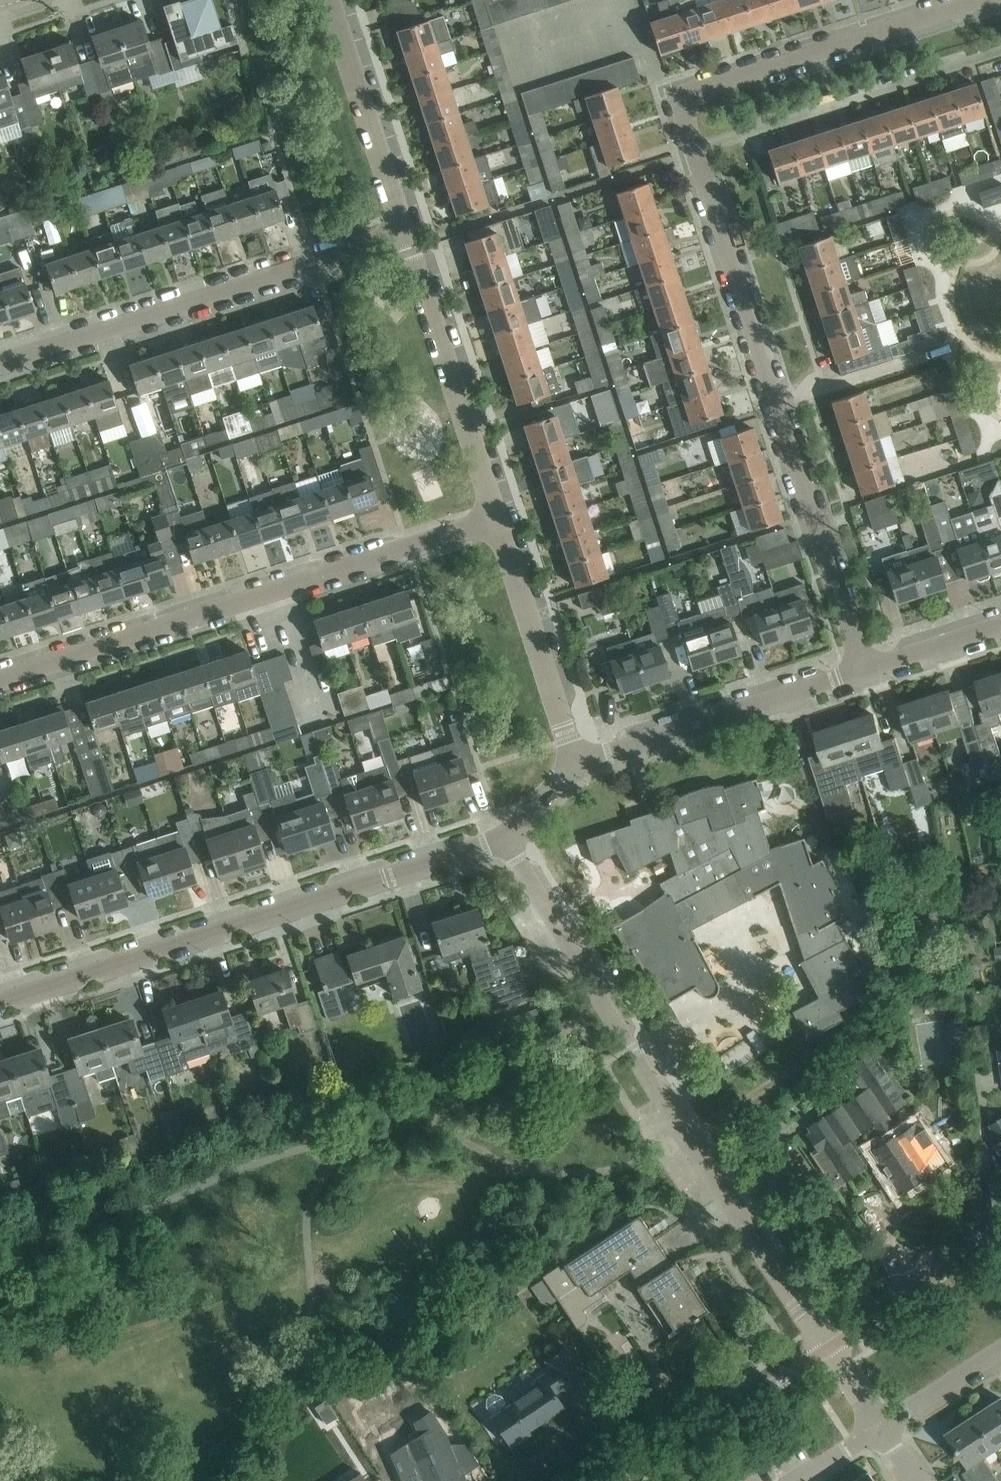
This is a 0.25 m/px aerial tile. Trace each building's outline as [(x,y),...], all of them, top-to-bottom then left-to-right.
[(224,0),(180,0),(163,5),(174,39),(164,42),(173,71),(202,62),(198,50),(236,38),(224,0)] [(492,25),(485,2),(484,0),(470,0),(480,29),(493,25),(492,25)] [(497,0),(491,0),(485,2),(492,25),(504,21),(497,0)] [(515,17),(509,0),(497,0),(504,21),(515,17)] [(526,14),(522,0),(509,0),(515,17),(526,14)] [(533,0),(522,0),(526,14),(537,11),(533,0)] [(548,7),(545,0),(533,0),(537,11),(548,7)] [(662,18),(649,22),(659,54),(683,46),(668,0),(662,0),(657,2),(662,18)] [(683,46),(706,38),(694,0),(668,0),(683,46)] [(719,0),(694,0),(706,38),(729,31),(719,0)] [(744,0),(719,0),(729,31),(752,24),(744,0)] [(752,24),(775,16),(770,0),(744,0),(752,24)] [(795,0),(770,0),(775,16),(798,9),(795,0)] [(798,9),(821,1),(821,0),(795,0),(798,9)] [(441,16),(428,20),(397,30),(404,54),(449,39),(441,16)] [(141,20),(116,28),(118,35),(129,67),(133,80),(148,75),(158,72),(159,76),(170,72),(173,71),(164,42),(163,37),(148,42),(141,20)] [(486,47),(498,43),(493,25),(480,29),(486,47)] [(116,28),(93,36),(102,63),(91,67),(99,93),(110,90),(109,88),(133,80),(129,67),(118,35),(116,28)] [(451,39),(449,39),(404,54),(412,77),(443,67),(457,62),(453,50),(454,49),(451,39)] [(80,71),(71,43),(47,51),(59,90),(83,82),(88,97),(99,93),(91,67),(80,71)] [(22,59),(25,66),(31,86),(20,90),(34,131),(39,130),(38,124),(43,122),(35,97),(59,90),(47,51),(22,59)] [(495,75),(507,71),(502,53),(489,57),(495,75)] [(640,79),(640,78),(633,56),(621,60),(628,83),(640,79)] [(617,86),(628,83),(621,60),(610,64),(617,86)] [(606,90),(617,87),(617,86),(610,64),(599,67),(606,90)] [(451,89),(443,67),(412,77),(419,100),(451,89)] [(595,94),(606,90),(599,67),(588,71),(595,94)] [(515,94),(513,89),(507,71),(495,75),(502,98),(515,94)] [(584,97),(595,94),(588,71),(577,74),(584,97)] [(573,101),(584,97),(577,74),(566,78),(573,101)] [(3,75),(0,76),(0,127),(17,121),(20,130),(24,129),(25,132),(28,131),(30,138),(35,137),(34,131),(20,90),(23,99),(12,103),(3,75)] [(986,98),(998,94),(993,76),(980,80),(986,98)] [(562,104),(573,101),(566,78),(555,81),(562,104)] [(551,108),(562,104),(555,81),(544,85),(551,108)] [(985,114),(975,83),(951,90),(962,122),(985,114)] [(551,108),(544,85),(532,89),(540,112),(540,111),(551,108)] [(584,97),(573,101),(576,111),(589,107),(593,120),(624,109),(617,87),(606,90),(595,94),(584,97)] [(458,112),(451,89),(419,100),(426,123),(458,112)] [(528,115),(540,112),(532,89),(520,92),(528,115)] [(962,122),(951,90),(928,98),(939,129),(962,122)] [(509,121),(522,117),(515,94),(502,98),(509,121)] [(939,129),(928,98),(906,105),(916,137),(939,129)] [(916,137),(906,105),(883,113),(893,144),(916,137)] [(1000,125),(1000,106),(990,109),(995,127),(1000,125)] [(631,132),(624,109),(593,120),(600,142),(631,132)] [(540,112),(528,115),(534,134),(546,130),(540,111),(540,112)] [(462,124),(458,112),(426,123),(434,145),(465,135),(477,131),(474,120),(462,124)] [(893,144),(883,113),(860,120),(870,151),(893,144)] [(516,144),(529,140),(522,117),(509,121),(516,144)] [(870,151),(860,120),(837,128),(847,159),(870,151)] [(847,159),(837,128),(814,135),(824,166),(847,159)] [(946,150),(969,144),(965,131),(943,137),(946,150)] [(631,132),(600,142),(588,145),(592,156),(593,156),(600,177),(610,173),(608,166),(639,156),(631,132)] [(543,161),(555,157),(547,134),(535,138),(543,161)] [(473,158),(465,135),(434,145),(441,168),(473,158)] [(824,166),(814,135),(790,143),(800,174),(824,166)] [(199,153),(207,151),(203,138),(194,141),(199,153)] [(259,139),(240,145),(232,148),(236,158),(262,149),(259,139)] [(524,167),(537,163),(529,140),(516,144),(524,167)] [(199,153),(194,141),(161,152),(166,164),(199,153)] [(269,141),(261,143),(264,151),(271,149),(269,141)] [(790,143),(767,150),(778,181),(800,174),(790,143)] [(486,154),(473,158),(441,168),(449,191),(494,176),(486,154)] [(193,172),(206,167),(203,157),(190,162),(193,172)] [(543,161),(544,166),(550,185),(562,181),(555,157),(543,161)] [(1000,172),(1000,163),(1000,159),(976,167),(980,179),(1000,172)] [(193,172),(190,162),(177,166),(180,176),(193,172)] [(537,163),(524,167),(529,185),(542,181),(537,163)] [(980,179),(976,167),(958,173),(962,185),(980,179)] [(147,186),(161,182),(158,172),(144,177),(147,186)] [(449,191),(456,215),(501,201),(494,176),(449,191)] [(934,194),(952,188),(948,176),(930,182),(934,194)] [(147,186),(144,177),(131,181),(134,191),(147,186)] [(655,206),(647,182),(616,193),(624,216),(655,206)] [(934,194),(930,182),(912,188),(916,200),(934,194)] [(978,191),(983,206),(1000,201),(1000,184),(978,191)] [(102,201),(115,197),(112,187),(99,191),(102,201)] [(224,188),(201,196),(206,211),(215,240),(238,232),(229,204),(224,188)] [(284,217),(275,189),(252,196),(261,225),(284,217)] [(102,201),(99,191),(85,196),(89,206),(102,201)] [(888,209),(906,203),(902,191),(884,196),(888,209)] [(261,225),(252,196),(229,204),(238,232),(261,225)] [(884,196),(876,199),(866,202),(870,215),(888,209),(884,196)] [(43,214),(56,210),(53,200),(40,204),(43,214)] [(566,235),(579,231),(569,201),(556,205),(566,235)] [(30,218),(43,214),(40,204),(15,212),(23,236),(35,233),(30,218)] [(550,205),(535,210),(540,225),(555,220),(550,205)] [(842,224),(860,218),(856,205),(838,211),(842,224)] [(663,229),(655,206),(624,216),(631,239),(663,229)] [(819,230),(812,209),(778,220),(785,241),(819,230)] [(215,240),(206,211),(183,219),(192,247),(215,240)] [(842,224),(838,211),(819,217),(823,230),(842,224)] [(7,226),(12,240),(23,236),(15,212),(0,217),(0,228),(7,226)] [(517,215),(492,224),(495,232),(465,242),(472,265),(504,255),(523,250),(516,227),(521,226),(517,215)] [(121,221),(126,237),(115,241),(124,269),(147,262),(138,233),(132,217),(121,221)] [(192,247),(183,219),(160,226),(170,255),(192,247)] [(894,241),(906,237),(901,219),(888,223),(894,241)] [(170,255),(160,226),(138,233),(147,262),(170,255)] [(590,227),(579,231),(566,235),(573,258),(586,254),(583,243),(594,240),(590,227)] [(670,252),(663,229),(631,239),(639,262),(670,252)] [(112,232),(89,239),(92,248),(101,277),(124,269),(115,241),(112,232)] [(837,259),(835,254),(829,235),(798,246),(806,269),(837,259)] [(555,264),(568,260),(561,237),(548,241),(555,264)] [(906,237),(894,241),(900,259),(912,255),(906,237)] [(101,277),(92,248),(69,256),(78,284),(101,277)] [(677,275),(670,252),(639,262),(646,285),(677,275)] [(602,261),(590,264),(586,254),(573,258),(581,281),(594,277),(594,276),(606,272),(602,261)] [(511,278),(504,255),(472,265),(480,288),(511,278)] [(78,284),(69,256),(46,263),(55,292),(78,284)] [(844,282),(837,259),(806,269),(813,292),(844,282)] [(553,277),(550,283),(552,290),(562,286),(562,287),(575,283),(568,260),(555,264),(558,276),(553,277)] [(909,287),(921,283),(915,265),(903,269),(909,287)] [(11,319),(35,311),(20,266),(0,272),(0,284),(11,319)] [(685,298),(677,275),(646,285),(653,308),(685,298)] [(594,277),(581,281),(588,303),(601,299),(594,277)] [(519,301),(511,278),(480,288),(487,311),(519,301)] [(848,294),(844,282),(813,292),(821,315),(868,300),(864,289),(848,294)] [(582,306),(575,283),(562,287),(566,299),(569,310),(582,306)] [(921,283),(909,287),(915,305),(927,301),(921,283)] [(11,319),(0,284),(0,322),(11,319)] [(487,311),(495,334),(526,324),(542,319),(534,296),(519,301),(487,311)] [(692,321),(685,298),(653,308),(661,331),(682,324),(692,321)] [(875,323),(868,300),(821,315),(828,338),(875,323)] [(313,305),(290,312),(292,320),(305,362),(307,368),(316,365),(313,354),(316,354),(326,350),(329,372),(346,367),(324,302),(313,306),(313,305)] [(596,327),(608,323),(602,305),(590,309),(596,327)] [(572,320),(561,323),(564,335),(576,331),(577,333),(590,329),(582,306),(569,310),(572,320)] [(936,329),(930,311),(918,315),(924,333),(936,329)] [(290,312),(267,320),(269,327),(276,348),(281,364),(291,361),(293,366),(305,362),(292,320),(290,312)] [(267,320),(244,327),(246,334),(253,356),(258,371),(281,364),(276,348),(269,327),(267,320)] [(682,324),(661,331),(649,335),(656,358),(700,344),(692,321),(682,324)] [(603,350),(616,346),(608,323),(596,327),(603,350)] [(828,338),(840,375),(892,358),(888,345),(882,347),(875,323),(828,338)] [(533,347),(526,324),(495,334),(502,357),(533,347)] [(244,327),(221,335),(223,342),(235,379),(239,391),(262,384),(258,371),(253,356),(246,334),(244,327)] [(575,348),(581,346),(582,350),(595,346),(590,329),(577,333),(577,334),(571,336),(575,348)] [(221,335),(198,342),(200,349),(213,386),(235,379),(223,342),(221,335)] [(908,340),(898,343),(902,355),(912,352),(915,351),(911,339),(908,340)] [(198,342),(175,349),(178,357),(190,394),(194,406),(217,399),(213,386),(200,349),(198,342)] [(656,358),(644,362),(651,385),(662,381),(697,370),(707,367),(700,344),(656,358)] [(611,373),(623,369),(616,346),(603,350),(611,373)] [(541,370),(533,347),(502,357),(509,380),(541,370)] [(175,349),(152,357),(155,364),(162,385),(167,401),(171,414),(194,406),(190,394),(178,357),(175,349)] [(152,357),(129,364),(131,372),(138,393),(162,385),(155,364),(152,357)] [(593,379),(605,375),(599,357),(587,361),(593,379)] [(509,380),(517,404),(560,390),(552,366),(541,370),(509,380)] [(707,367),(697,370),(662,381),(669,404),(683,400),(714,389),(707,367)] [(618,396),(631,392),(623,369),(611,373),(618,396)] [(943,391),(955,387),(949,369),(937,373),(943,391)] [(109,379),(85,387),(88,394),(95,416),(99,430),(123,422),(115,398),(109,379)] [(85,387),(62,394),(65,402),(72,423),(95,416),(88,394),(85,387)] [(955,387),(943,391),(949,409),(961,405),(955,387)] [(714,389),(683,400),(691,423),(722,413),(714,389)] [(600,405),(604,415),(599,416),(602,425),(606,423),(619,419),(610,391),(583,400),(586,409),(600,405)] [(839,424),(870,414),(863,391),(832,401),(839,424)] [(626,419),(638,415),(631,392),(618,396),(626,419)] [(62,394),(40,402),(42,409),(49,430),(54,444),(54,446),(77,438),(72,423),(65,402),(62,394)] [(141,437),(157,432),(147,399),(130,404),(141,437)] [(40,402),(17,409),(19,416),(26,438),(31,452),(54,444),(49,430),(42,409),(40,402)] [(298,416),(311,412),(308,402),(295,406),(298,416)] [(357,402),(335,410),(338,420),(348,417),(351,425),(363,421),(357,402)] [(275,423),(298,416),(295,406),(272,413),(275,423)] [(0,415),(0,436),(3,445),(26,438),(19,416),(17,409),(0,415)] [(335,410),(318,415),(322,426),(338,420),(335,410)] [(252,430),(275,423),(272,413),(249,421),(252,430)] [(563,438),(555,414),(524,424),(531,448),(563,438)] [(874,425),(870,414),(839,424),(846,447),(878,437),(896,431),(892,419),(874,425)] [(638,415),(626,419),(636,449),(648,445),(638,415)] [(958,437),(970,433),(964,415),(952,419),(958,437)] [(626,442),(619,419),(606,423),(614,446),(626,442)] [(229,438),(252,430),(249,421),(226,428),(229,438)] [(280,440),(303,432),(299,421),(277,428),(280,440)] [(751,427),(741,430),(720,437),(728,460),(759,450),(751,427)] [(207,445),(229,438),(226,428),(203,435),(207,445)] [(280,440),(277,428),(254,436),(258,448),(259,453),(282,446),(280,440)] [(970,433),(958,437),(964,455),(976,451),(970,433)] [(152,473),(163,469),(151,434),(140,438),(152,473)] [(207,445),(203,435),(190,440),(179,443),(184,456),(194,453),(193,450),(207,445)] [(235,454),(258,448),(254,436),(231,443),(235,454)] [(885,461),(878,437),(846,447),(854,471),(885,461)] [(139,477),(152,473),(140,438),(128,441),(139,477)] [(570,460),(563,438),(531,448),(539,471),(570,460)] [(621,469),(634,465),(626,442),(614,446),(621,469)] [(235,454),(231,443),(217,447),(220,459),(235,454)] [(367,511),(366,506),(377,502),(371,483),(382,479),(371,445),(359,448),(362,458),(340,466),(340,467),(354,510),(356,515),(367,511)] [(767,473),(759,450),(728,460),(735,484),(767,473)] [(188,470),(202,465),(199,454),(195,455),(194,453),(184,456),(188,470)] [(587,455),(570,460),(539,471),(546,493),(578,483),(594,478),(587,455)] [(854,471),(861,494),(893,484),(885,461),(854,471)] [(647,486),(660,482),(654,464),(641,468),(647,486)] [(629,492),(641,488),(634,465),(621,469),(629,492)] [(978,475),(980,475),(976,465),(958,471),(961,481),(970,478),(978,475)] [(354,510),(340,467),(317,475),(331,517),(354,510)] [(155,484),(154,484),(162,508),(174,504),(163,469),(152,473),(155,484)] [(152,473),(139,477),(122,482),(123,489),(117,491),(121,502),(127,500),(125,494),(154,484),(155,484),(152,473)] [(774,497),(767,473),(735,484),(743,507),(764,500),(774,497)] [(94,492),(117,485),(114,475),(91,482),(94,492)] [(331,517),(317,475),(295,483),(308,525),(331,517)] [(271,488),(272,490),(285,532),(308,525),(295,483),(294,480),(271,488)] [(91,482),(69,490),(68,490),(72,500),(94,492),(91,482)] [(660,482),(647,486),(652,503),(665,499),(660,482)] [(585,506),(578,483),(546,493),(554,517),(585,506)] [(67,485),(56,488),(58,493),(45,497),(49,507),(72,500),(68,490),(69,490),(67,485)] [(636,516),(649,511),(641,488),(629,492),(636,516)] [(272,490),(249,498),(253,511),(263,540),(285,532),(272,490)] [(98,509),(121,502),(117,491),(94,498),(98,509)] [(869,519),(893,511),(888,493),(863,501),(869,519)] [(11,494),(0,498),(0,510),(0,512),(3,522),(18,517),(11,494)] [(992,504),(971,512),(991,572),(992,571),(993,576),(1000,573),(1000,494),(990,497),(992,504)] [(49,507),(45,497),(32,501),(36,511),(49,507)] [(774,497),(764,500),(743,507),(750,530),(782,520),(774,497)] [(101,518),(98,509),(94,498),(71,505),(78,526),(101,518)] [(947,511),(943,501),(931,505),(934,515),(944,547),(954,543),(966,580),(991,572),(971,512),(949,519),(947,511)] [(78,526),(71,505),(50,512),(54,524),(52,525),(55,536),(78,529),(77,526),(78,526)] [(592,530),(585,506),(554,517),(561,540),(592,530)] [(202,509),(180,516),(178,510),(165,514),(175,545),(187,541),(194,562),(217,555),(208,526),(202,509)] [(263,540),(253,511),(230,519),(240,547),(263,540)] [(644,539),(657,534),(649,511),(636,516),(644,539)] [(675,529),(670,516),(669,511),(657,515),(663,533),(675,529)] [(52,525),(54,524),(50,512),(27,520),(30,531),(52,525)] [(152,518),(159,540),(147,544),(151,557),(140,560),(149,589),(172,582),(162,549),(175,545),(165,514),(152,518)] [(920,520),(927,543),(905,550),(909,563),(911,563),(921,595),(945,587),(935,555),(934,555),(933,551),(944,547),(934,515),(920,520)] [(240,547),(230,519),(208,526),(217,555),(240,547)] [(8,538),(30,531),(27,520),(5,527),(8,538)] [(679,540),(703,533),(699,522),(675,529),(663,533),(670,555),(682,551),(679,540)] [(8,538),(5,527),(0,528),(0,550),(8,547),(6,539),(8,538)] [(755,537),(760,552),(789,542),(784,527),(755,537)] [(600,553),(592,530),(561,540),(568,563),(600,553)] [(657,534),(644,539),(651,562),(664,558),(657,534)] [(738,557),(734,544),(720,549),(730,582),(740,613),(742,618),(753,615),(763,645),(788,637),(773,593),(771,586),(752,592),(752,583),(750,575),(746,568),(741,561),(738,557)] [(117,568),(112,551),(89,559),(103,604),(126,597),(117,568)] [(600,553),(568,563),(576,586),(607,576),(600,553)] [(77,562),(79,566),(68,569),(81,611),(103,604),(89,559),(77,562)] [(149,589),(140,560),(117,568),(126,597),(149,589)] [(911,563),(909,563),(886,571),(896,602),(921,595),(911,563)] [(54,574),(58,587),(49,589),(59,618),(81,611),(68,569),(54,574)] [(716,586),(722,606),(701,613),(716,661),(741,653),(729,617),(740,613),(730,582),(716,586)] [(802,583),(783,590),(773,593),(788,637),(812,630),(802,599),(807,597),(802,583)] [(578,594),(582,608),(613,598),(609,584),(578,594)] [(15,601),(5,604),(3,604),(12,633),(36,626),(27,597),(25,589),(12,593),(15,601)] [(59,618),(49,589),(27,597),(36,626),(59,618)] [(406,590),(383,597),(386,605),(396,637),(395,637),(397,641),(420,633),(406,590)] [(12,633),(3,604),(5,604),(2,593),(0,594),(0,637),(12,633)] [(396,637),(383,597),(360,605),(369,633),(373,645),(395,637),(396,637)] [(701,613),(678,620),(671,600),(658,605),(669,636),(680,633),(692,668),(716,661),(701,613)] [(369,633),(360,605),(337,612),(346,641),(369,633)] [(658,605),(645,609),(652,633),(631,640),(645,684),(669,676),(659,644),(657,645),(655,641),(669,636),(658,605)] [(346,641),(337,612),(313,620),(321,642),(323,648),(346,641)] [(612,690),(616,689),(619,688),(620,692),(645,684),(631,640),(625,641),(606,647),(610,661),(601,664),(607,684),(610,683),(612,690)] [(323,648),(321,642),(309,646),(317,670),(329,666),(323,648)] [(251,664),(247,650),(224,658),(237,700),(260,692),(259,688),(251,664)] [(292,678),(290,673),(284,654),(273,657),(281,681),(283,681),(292,678)] [(270,685),(281,681),(273,657),(262,661),(270,685)] [(237,700),(224,658),(201,665),(210,693),(214,707),(237,700)] [(259,688),(270,685),(262,661),(251,664),(259,688)] [(210,693),(201,665),(178,673),(187,701),(210,693)] [(187,701),(178,673),(155,680),(168,719),(191,712),(187,701)] [(984,703),(977,705),(983,722),(975,725),(980,738),(988,763),(1000,759),(1000,757),(992,727),(999,724),(1000,721),(997,711),(1000,710),(1000,674),(1000,673),(977,681),(984,703)] [(168,719),(155,680),(132,687),(141,715),(145,726),(168,719)] [(413,688),(416,698),(439,690),(435,680),(413,688)] [(281,681),(270,685),(259,688),(260,692),(262,699),(286,692),(283,681),(281,681)] [(353,700),(365,696),(362,685),(349,689),(353,700)] [(141,715),(132,687),(109,695),(119,723),(141,715)] [(413,688),(397,693),(400,703),(416,698),(413,688)] [(341,704),(353,700),(349,689),(337,693),(341,704)] [(937,736),(939,744),(963,736),(949,690),(925,697),(937,736)] [(265,710),(290,702),(286,692),(262,699),(265,710)] [(119,723),(109,695),(86,702),(95,731),(119,723)] [(365,696),(353,700),(341,704),(344,715),(369,707),(365,696)] [(925,697),(900,705),(913,744),(932,738),(937,736),(925,697)] [(269,721),(293,713),(290,702),(265,710),(269,721)] [(61,705),(47,709),(49,714),(40,717),(49,746),(54,764),(65,760),(60,742),(72,738),(61,705)] [(272,732),(297,724),(293,713),(269,721),(271,727),(272,732)] [(882,741),(874,714),(845,723),(859,767),(862,776),(885,769),(892,790),(911,784),(906,769),(904,762),(895,737),(882,741)] [(40,717),(17,724),(26,753),(25,753),(29,765),(39,762),(36,750),(49,746),(40,717)] [(449,724),(455,741),(432,749),(448,799),(471,792),(464,769),(475,765),(460,720),(449,724)] [(825,761),(814,765),(812,761),(811,762),(824,802),(850,793),(847,785),(863,779),(862,776),(859,767),(845,723),(816,733),(825,761)] [(17,724),(0,730),(0,751),(3,760),(25,753),(26,753),(17,724)] [(276,743),(300,735),(297,724),(272,732),(275,738),(276,743)] [(275,738),(272,732),(271,727),(248,734),(252,745),(275,738)] [(321,749),(317,731),(303,734),(307,752),(321,749)] [(229,752),(252,745),(248,734),(225,741),(229,752)] [(379,741),(386,764),(363,772),(379,821),(402,814),(395,791),(406,787),(394,748),(393,748),(390,737),(379,741)] [(980,738),(966,742),(972,761),(979,785),(994,780),(988,763),(980,738)] [(206,760),(229,752),(225,741),(202,748),(206,760)] [(432,749),(403,758),(400,746),(394,748),(406,787),(418,784),(425,807),(448,799),(432,749)] [(202,748),(201,749),(189,752),(192,764),(206,760),(202,748)] [(334,761),(329,763),(325,752),(320,754),(338,810),(348,806),(356,829),(379,821),(363,772),(340,780),(334,761)] [(103,793),(114,789),(103,754),(91,758),(103,793)] [(304,766),(313,792),(296,798),(310,844),(333,836),(326,813),(338,810),(320,754),(313,756),(315,762),(304,766)] [(161,775),(184,767),(181,755),(157,763),(161,775)] [(103,793),(91,758),(79,762),(90,797),(103,793)] [(904,762),(906,769),(911,784),(912,787),(926,782),(918,758),(904,762)] [(161,775),(157,763),(133,771),(137,783),(161,775)] [(267,767),(249,773),(254,790),(255,790),(268,832),(280,828),(287,851),(310,844),(296,798),(295,798),(293,792),(277,797),(267,767)] [(631,824),(586,839),(594,863),(595,863),(601,860),(608,856),(607,855),(605,851),(613,846),(628,873),(670,851),(677,873),(659,883),(665,894),(643,910),(642,909),(612,926),(627,952),(631,950),(647,976),(651,974),(667,1002),(668,1002),(695,987),(699,993),(700,993),(700,994),(701,994),(701,995),(702,995),(703,995),(703,996),(704,996),(705,996),(706,996),(707,996),(708,996),(709,996),(710,996),(711,995),(712,995),(713,994),(714,994),(714,993),(715,993),(715,992),(716,992),(716,991),(717,990),(717,989),(717,988),(718,988),(718,987),(718,986),(718,985),(718,984),(718,983),(718,982),(717,982),(694,938),(693,938),(688,930),(779,883),(804,959),(800,961),(818,997),(792,1011),(806,1039),(843,1019),(838,1011),(865,997),(863,993),(851,970),(860,965),(836,921),(846,915),(832,889),(837,886),(822,858),(811,864),(803,838),(770,848),(757,811),(765,808),(756,778),(724,788),(723,786),(723,784),(700,788),(692,791),(672,801),(672,802),(673,804),(672,805),(656,810),(657,814),(648,817),(645,818),(644,814),(630,819),(631,824)] [(243,794),(248,808),(225,816),(243,872),(266,865),(257,836),(268,832),(255,790),(254,790),(243,794)] [(68,805),(65,796),(64,794),(41,801),(45,812),(68,805)] [(45,812),(41,801),(27,806),(31,817),(45,812)] [(13,823),(10,811),(0,814),(0,828),(13,823)] [(200,814),(196,812),(187,815),(187,817),(199,854),(211,851),(220,880),(243,872),(225,816),(224,816),(201,819),(200,814)] [(175,821),(178,831),(156,838),(170,880),(172,888),(195,881),(188,858),(199,854),(187,817),(175,821)] [(172,888),(170,880),(156,838),(122,849),(130,877),(142,873),(149,896),(172,888)] [(825,849),(829,856),(835,852),(831,845),(825,849)] [(110,851),(86,859),(91,876),(103,911),(105,910),(105,912),(120,907),(120,905),(126,903),(119,880),(130,877),(122,849),(111,853),(110,851)] [(91,876),(69,883),(64,868),(53,872),(62,899),(73,895),(80,918),(103,911),(91,876)] [(41,876),(42,878),(19,885),(34,933),(58,926),(50,903),(62,899),(53,872),(41,876)] [(0,891),(0,919),(4,918),(11,941),(34,933),(19,885),(0,891)] [(487,937),(477,907),(431,922),(437,941),(444,962),(469,954),(472,962),(491,956),(486,940),(489,940),(488,937),(487,937)] [(347,957),(341,959),(339,952),(314,960),(320,979),(324,990),(354,980),(355,982),(386,972),(394,996),(420,988),(409,956),(403,937),(346,955),(347,957)] [(491,956),(472,962),(471,963),(487,1012),(511,1004),(530,998),(514,948),(499,953),(491,956)] [(290,1027),(297,1025),(300,1033),(318,1027),(309,999),(296,1003),(285,970),(249,981),(258,1011),(282,1004),(290,1027)] [(229,1017),(220,990),(192,999),(210,1053),(228,1047),(229,1049),(233,1047),(235,1052),(248,1048),(251,1057),(259,1054),(252,1030),(246,1011),(229,1017)] [(192,999),(164,1009),(172,1035),(155,1041),(166,1075),(167,1075),(189,1068),(187,1061),(210,1053),(192,999)] [(536,1007),(525,1010),(529,1023),(540,1020),(536,1007)] [(505,1017),(493,1021),(498,1034),(509,1030),(505,1017)] [(139,1046),(131,1019),(100,1029),(112,1066),(127,1061),(131,1074),(146,1069),(155,1097),(172,1091),(167,1075),(166,1075),(155,1041),(139,1046)] [(985,1024),(964,1026),(963,1019),(945,1022),(951,1057),(969,1054),(967,1043),(987,1041),(985,1024)] [(100,1029),(70,1039),(79,1066),(63,1071),(74,1105),(91,1099),(83,1075),(95,1071),(99,1080),(115,1075),(112,1066),(100,1029)] [(753,1029),(746,1035),(759,1055),(767,1049),(753,1029)] [(775,1069),(793,1059),(805,1053),(799,1042),(770,1058),(775,1069)] [(813,1157),(831,1184),(841,1177),(845,1183),(866,1168),(848,1140),(872,1124),(882,1141),(870,1149),(892,1182),(889,1184),(898,1197),(904,1193),(902,1190),(914,1182),(918,1187),(931,1179),(923,1167),(929,1163),(933,1167),(935,1165),(936,1164),(937,1162),(938,1160),(938,1157),(939,1154),(938,1151),(938,1148),(936,1145),(935,1143),(933,1141),(931,1139),(917,1153),(915,1155),(898,1130),(897,1130),(887,1114),(905,1103),(896,1090),(902,1086),(875,1047),(847,1066),(863,1090),(815,1121),(819,1126),(806,1134),(818,1153),(813,1157)] [(48,1076),(39,1049),(9,1059),(21,1095),(49,1086),(57,1110),(74,1105),(63,1071),(48,1076)] [(10,1115),(5,1100),(21,1095),(9,1059),(0,1062),(0,1118),(10,1115)] [(193,1112),(181,1116),(186,1129),(197,1126),(193,1112)] [(990,1126),(1000,1142),(996,1145),(1000,1152),(1000,1119),(990,1126)] [(134,1133),(119,1138),(127,1160),(141,1155),(134,1133)] [(18,1179),(0,1184),(5,1200),(23,1194),(18,1179)] [(622,1226),(543,1279),(557,1299),(577,1329),(585,1323),(588,1317),(583,1309),(593,1302),(604,1295),(600,1288),(629,1269),(636,1280),(640,1284),(636,1287),(646,1301),(652,1297),(674,1331),(693,1319),(694,1320),(698,1317),(698,1316),(707,1309),(689,1281),(682,1270),(676,1261),(671,1264),(639,1215),(622,1226)] [(543,1277),(530,1286),(545,1307),(557,1299),(543,1279),(543,1277)] [(572,1358),(564,1347),(543,1360),(551,1373),(506,1403),(502,1395),(494,1392),(486,1397),(486,1406),(491,1413),(500,1428),(511,1444),(529,1433),(526,1429),(562,1406),(553,1393),(563,1386),(564,1387),(583,1375),(572,1358)] [(991,1409),(976,1418),(995,1448),(1000,1444),(1000,1398),(989,1406),(991,1409)] [(326,1424),(337,1417),(326,1399),(315,1407),(326,1424)] [(391,1453),(399,1472),(418,1471),(422,1480),(459,1480),(464,1478),(446,1434),(431,1411),(414,1422),(420,1435),(391,1453)] [(948,1432),(971,1467),(963,1473),(968,1480),(999,1480),(985,1459),(986,1458),(984,1455),(992,1450),(997,1450),(995,1448),(976,1418),(963,1427),(961,1424),(948,1432)] [(867,1471),(851,1480),(874,1480),(867,1471)] [(360,1472),(357,1473),(359,1475),(350,1480),(366,1480),(360,1472)]
